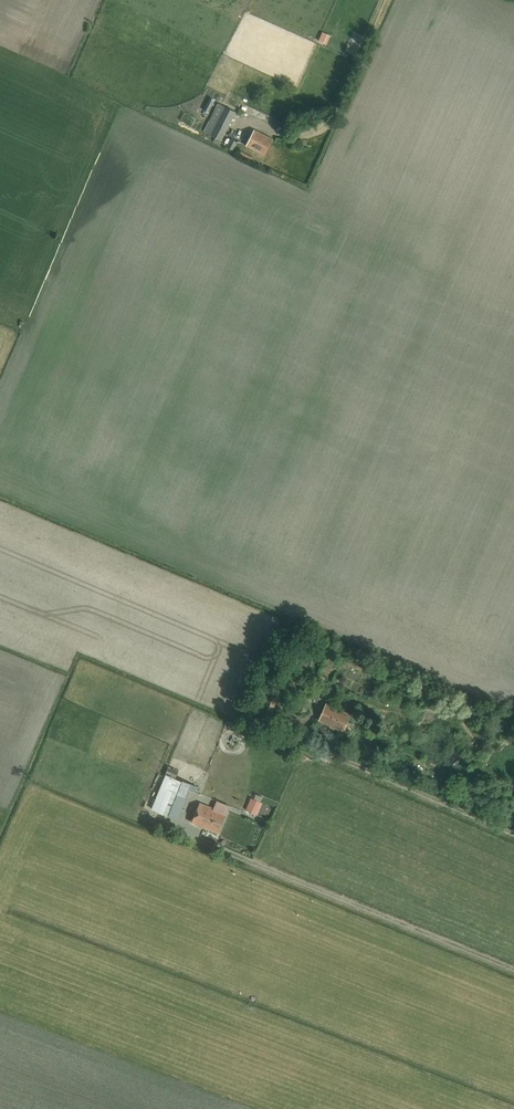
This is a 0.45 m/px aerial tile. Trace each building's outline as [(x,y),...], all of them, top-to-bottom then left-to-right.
[(321,41),(330,44),(334,35),(326,31),(321,41)] [(236,112),(226,107),(211,136),(215,138),(213,142),(219,145),(236,112)] [(273,139),(254,130),(246,146),(265,155),(273,139)] [(237,142),(231,139),(228,143),(224,141),(222,145),(233,150),(237,142)] [(254,158),(239,151),(237,155),(252,162),(254,158)] [(303,642),(289,636),(286,645),(299,650),(303,642)] [(301,660),(288,654),(283,666),(295,672),(301,660)] [(314,698),(304,693),(297,710),(306,714),(314,698)] [(350,714),(327,704),(320,720),(343,731),(350,714)] [(513,742),(513,733),(506,737),(510,744),(513,742)] [(194,786),(167,775),(153,809),(176,819),(188,790),(191,791),(194,786)] [(264,803),(253,798),(247,810),(259,815),(264,803)] [(226,813),(200,803),(192,822),(218,833),(226,813)]
